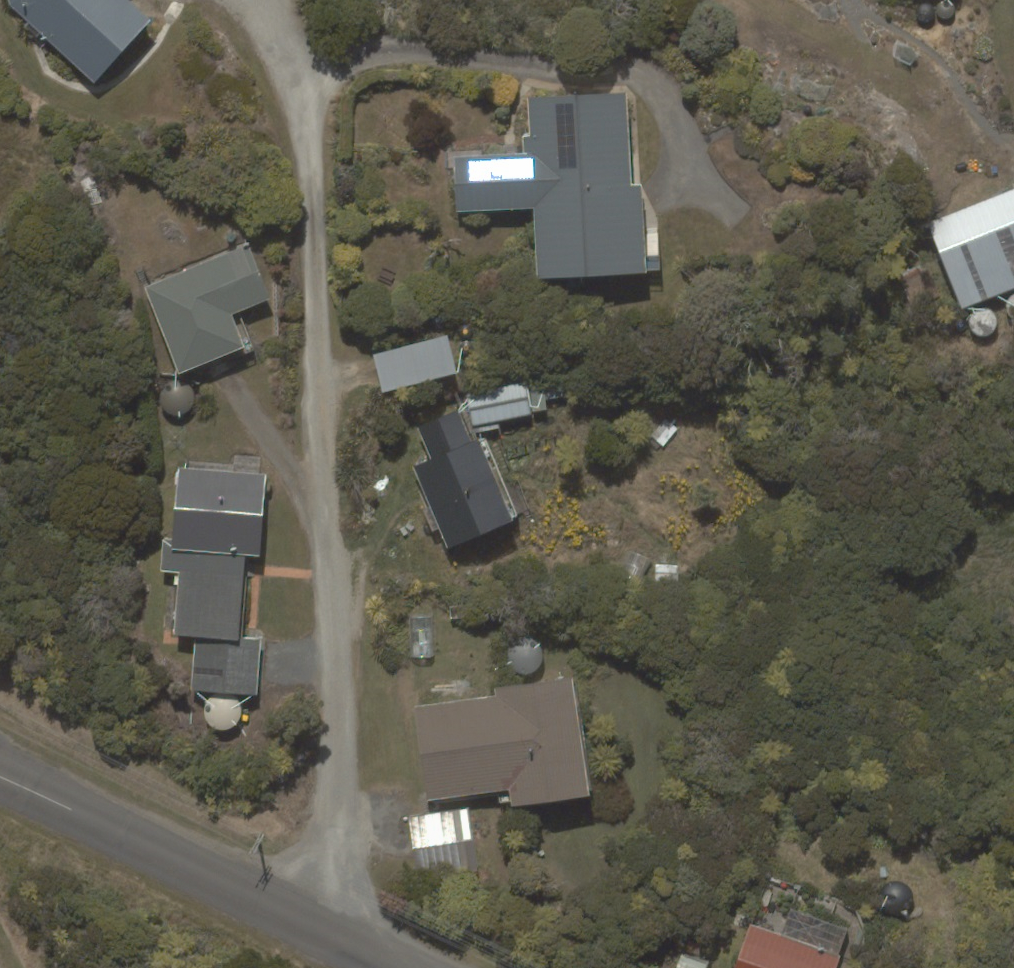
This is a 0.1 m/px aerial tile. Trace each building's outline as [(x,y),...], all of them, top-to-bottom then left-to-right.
[(9,5),(94,83),(152,20),(130,0),(8,0),(9,5)] [(534,209),(537,279),(646,273),(646,271),(660,270),(659,256),(646,256),(642,185),(632,185),(628,92),(528,97),(530,136),(523,136),(523,153),(455,156),(457,212),(534,209)] [(927,222),(962,309),(1013,288),(1013,188),(927,222)] [(144,287),(178,374),(245,347),(232,315),(270,299),(249,246),(144,287)] [(447,336),(373,354),(383,392),(457,374),(447,336)] [(472,426),(533,414),(532,412),(528,392),(526,382),(466,394),(472,426)] [(528,392),(532,412),(547,409),(545,401),(565,396),(563,384),(528,392)] [(430,459),(412,466),(429,507),(424,510),(432,531),(439,528),(448,550),(514,521),(479,439),(472,442),(458,410),(417,427),(430,459)] [(664,447),(678,428),(665,418),(650,436),(664,447)] [(267,475),(178,467),(172,538),(163,537),(160,571),(178,573),(178,576),(174,576),(173,585),(178,585),(173,634),(195,636),(190,690),(257,696),(262,638),(239,636),(247,555),(260,556),(267,475)] [(640,589),(654,561),(632,550),(618,578),(640,589)] [(679,565),(656,564),(654,581),(677,583),(679,565)] [(433,616),(410,617),(411,657),(434,656),(433,616)] [(511,807),(590,796),(574,677),(494,688),(495,696),(415,706),(425,802),(509,790),(511,807)] [(480,873),(470,807),(408,816),(418,882),(480,873)] [(734,967),(837,967),(841,955),(839,954),(848,929),(791,909),(781,935),(749,924),(734,967)] [(682,953),(676,967),(707,967),(708,964),(682,953)]
